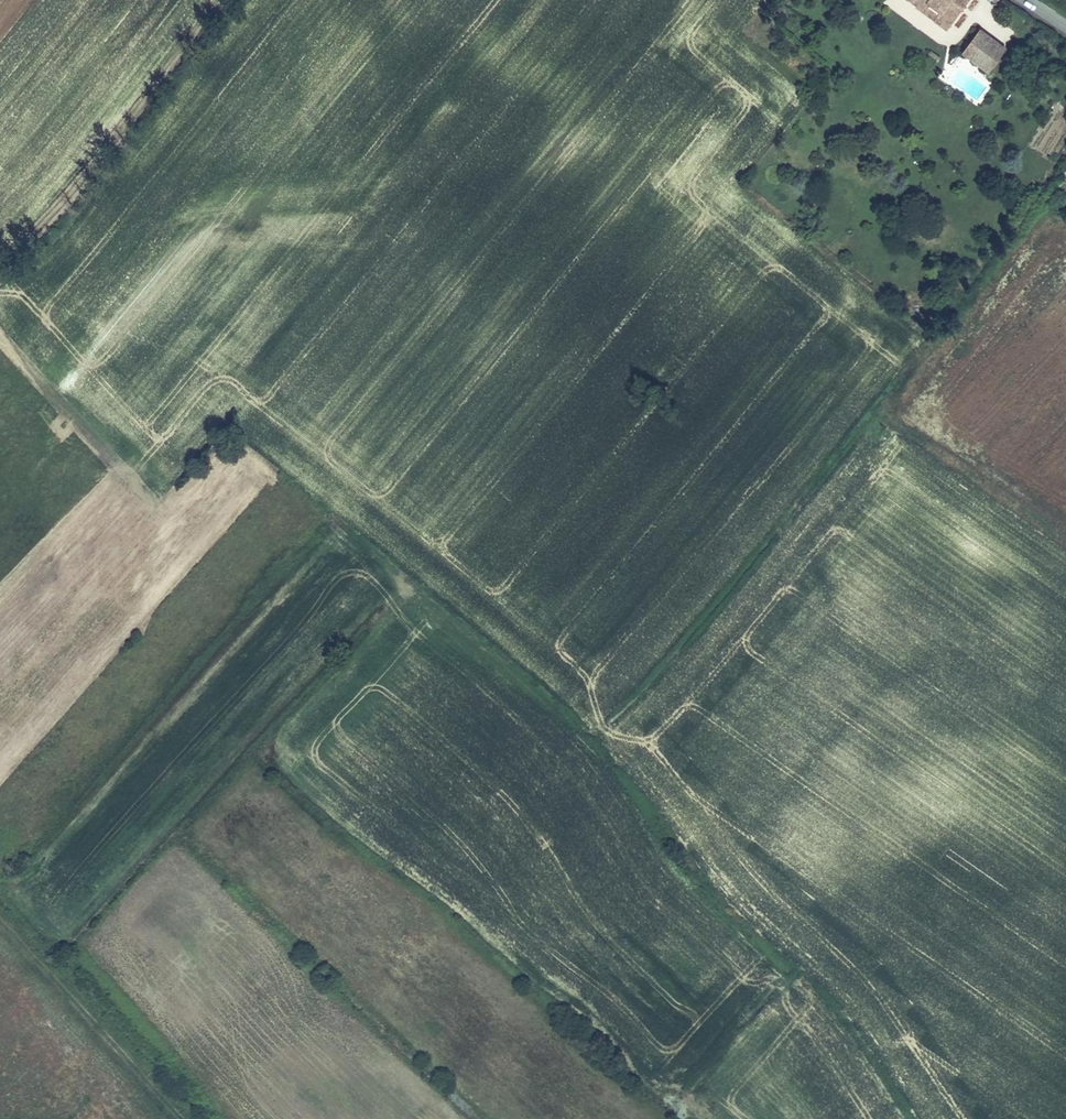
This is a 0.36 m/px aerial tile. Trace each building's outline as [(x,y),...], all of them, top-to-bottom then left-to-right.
[(929,0),(913,0),(940,21),(946,13),(929,0)] [(946,13),(940,21),(954,32),(978,0),(929,0),(946,13)] [(988,29),(971,53),(992,69),(1010,46),(988,29)]
